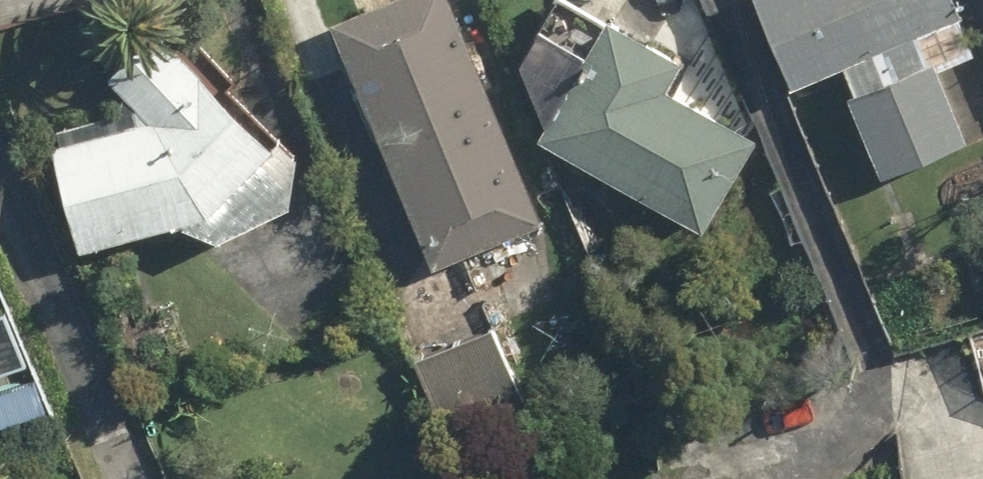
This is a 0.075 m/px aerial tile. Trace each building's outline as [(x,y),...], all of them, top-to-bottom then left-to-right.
[(325,13),(433,263),(545,215),(453,0),(354,0),(325,13)] [(607,20),(575,0),(561,0),(523,60),(565,87),(540,126),(700,228),(757,139),(674,86),(691,59),(614,10),(607,20)] [(962,0),(758,0),(793,81),(833,64),(879,173),(973,132),(942,60),(981,43),(962,0)] [(151,116),(51,141),(80,245),(194,214),(200,236),(287,212),(300,153),(162,30),(111,71),(151,116)] [(475,285),(396,319),(446,432),(524,397),(475,285)] [(4,308),(0,310),(0,368),(21,361),(4,308)]
